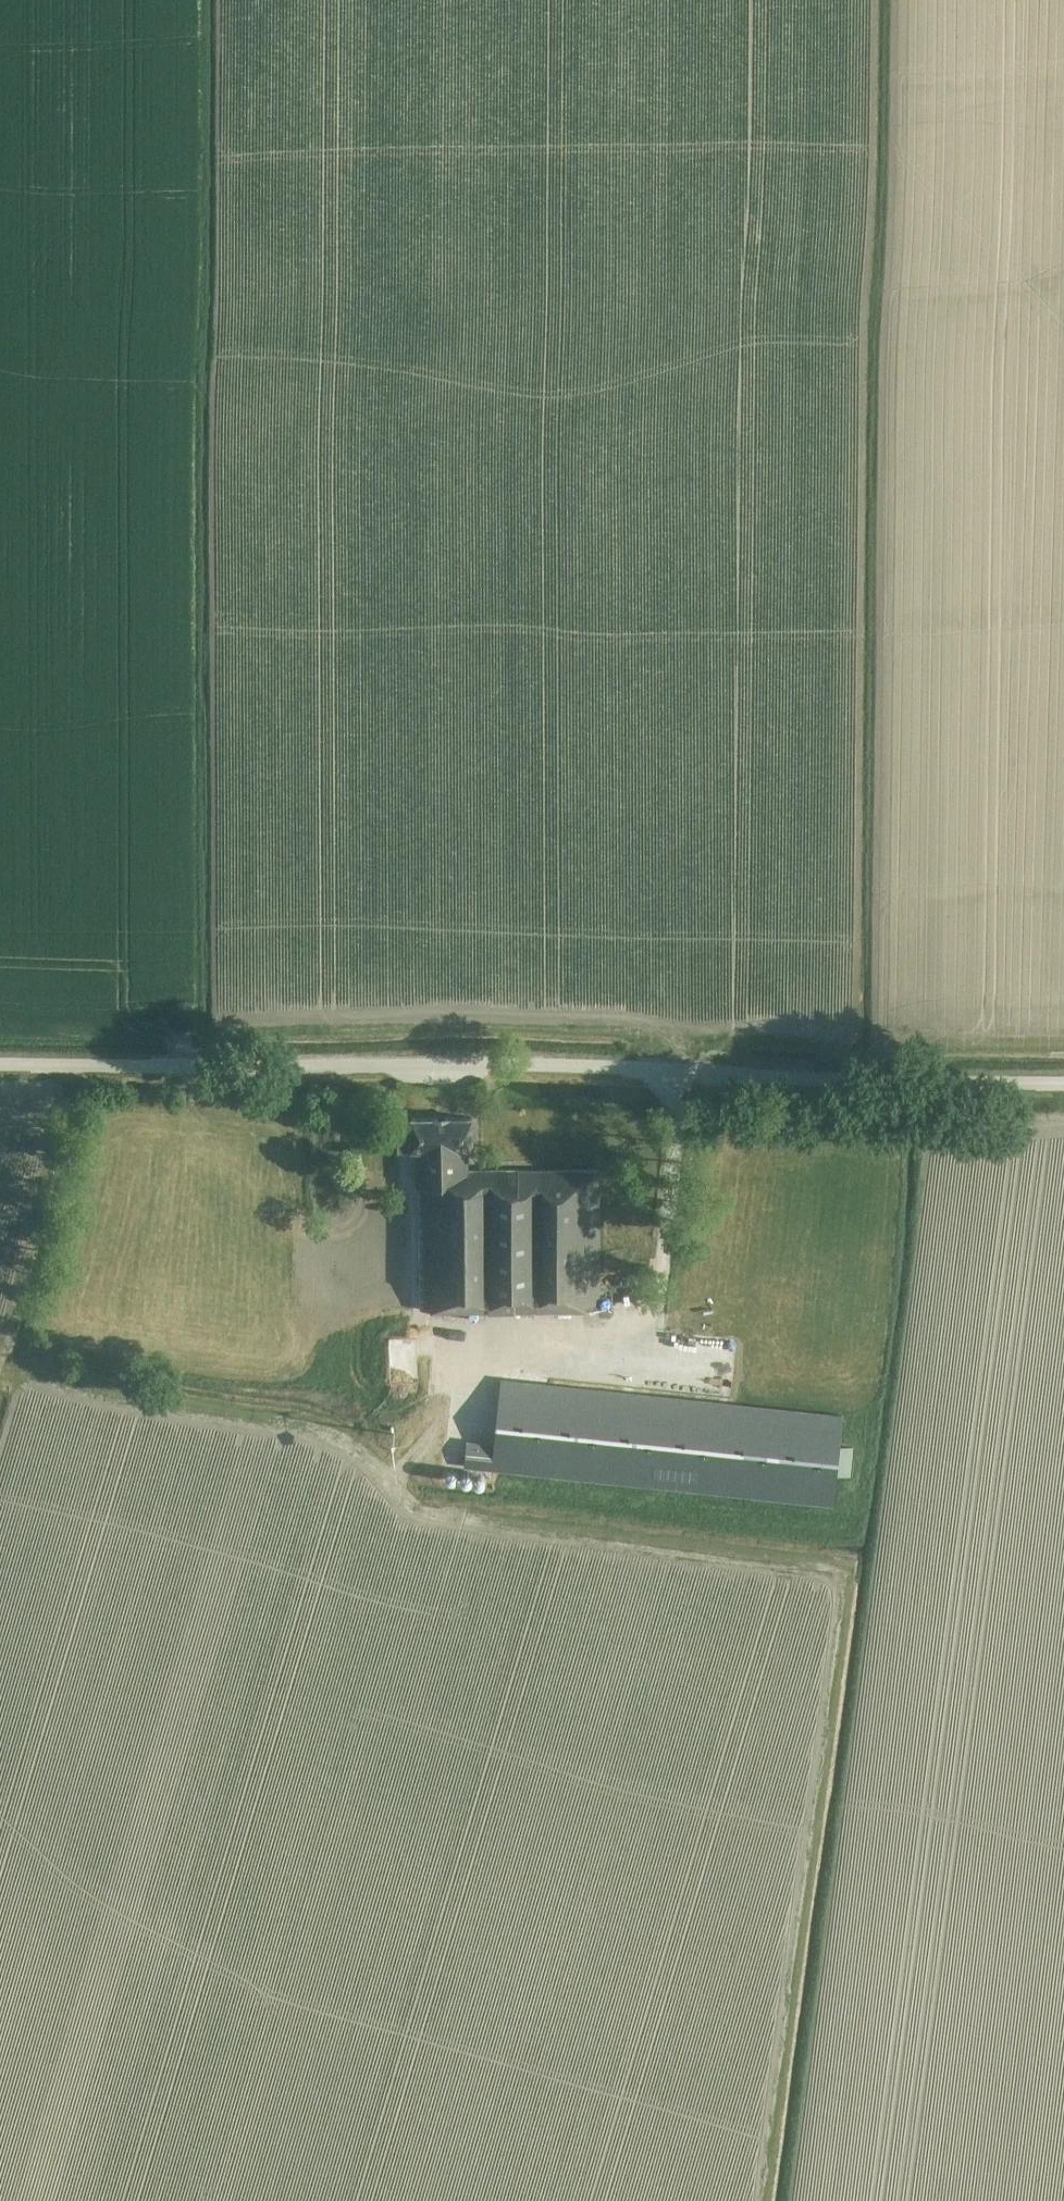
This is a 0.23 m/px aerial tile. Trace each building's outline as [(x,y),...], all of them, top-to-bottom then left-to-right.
[(474,1148),(474,1115),(414,1118),(413,1126),(399,1127),(399,1148),(418,1148),(418,1185),(423,1185),(423,1310),(599,1309),(599,1169),(517,1170),(517,1232),(510,1232),(510,1169),(467,1170),(467,1148),(474,1148)] [(835,1475),(850,1476),(853,1446),(840,1445),(843,1414),(501,1378),(494,1442),(466,1439),(464,1466),(832,1504),(835,1475)]
